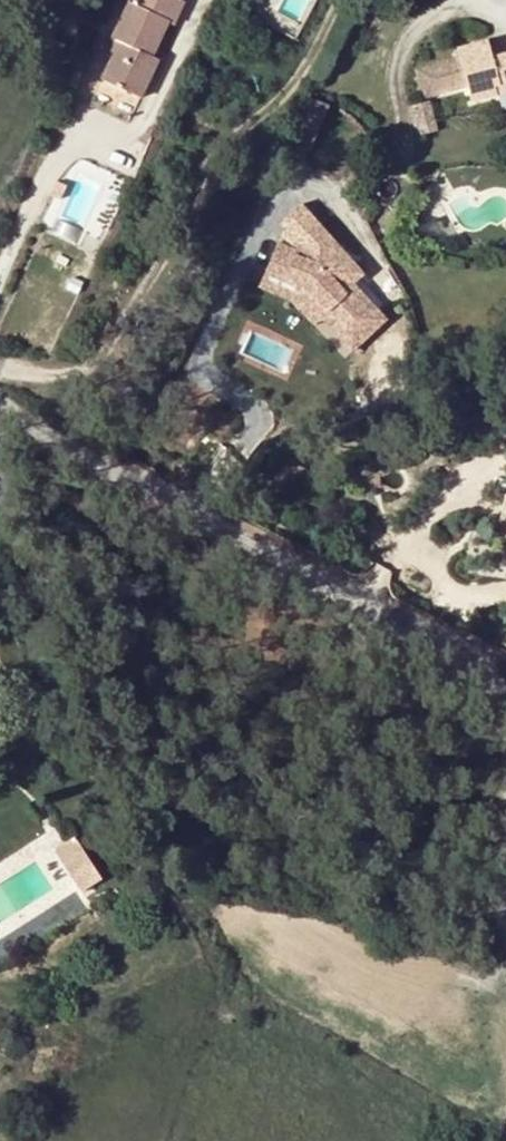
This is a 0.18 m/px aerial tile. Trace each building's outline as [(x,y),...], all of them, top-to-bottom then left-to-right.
[(176,0),(129,0),(111,39),(119,42),(111,57),(100,80),(139,98),(157,60),(151,57),(167,23),(173,26),(183,3),(176,0)] [(234,6),(245,11),(250,0),(237,0),(234,6)] [(119,42),(111,39),(104,54),(111,57),(119,42)] [(491,59),(487,43),(456,52),(459,60),(466,86),(471,102),(496,95),(494,87),(505,83),(505,55),(491,59)] [(466,86),(459,60),(416,72),(423,99),(466,86)] [(496,95),(505,92),(505,83),(494,87),(496,95)] [(313,145),(328,103),(309,96),(294,138),(313,145)] [(430,102),(412,106),(420,137),(437,132),(430,102)] [(324,301),(366,346),(402,313),(362,270),(372,261),(333,221),(307,245),(289,238),(277,269),(317,285),(328,297),(324,301)] [(56,850),(72,875),(92,863),(75,837),(56,850)] [(92,863),(72,875),(82,890),(102,878),(92,863)]
